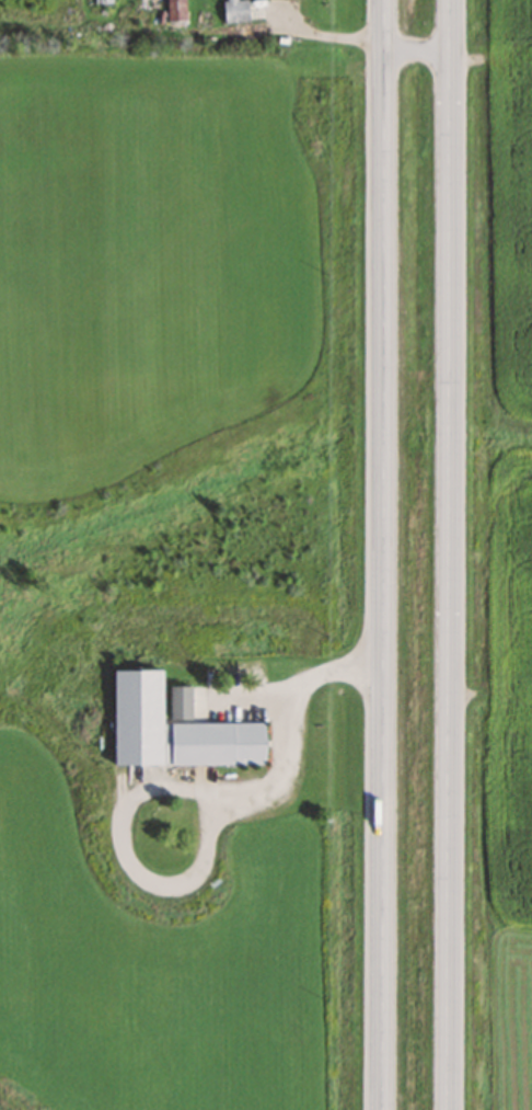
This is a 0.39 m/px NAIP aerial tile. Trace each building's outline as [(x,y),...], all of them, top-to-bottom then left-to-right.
[(186,20),(186,0),(167,0),(167,20),(186,20)] [(225,22),(250,21),(250,0),(224,0),(225,22)] [(190,719),(190,688),(169,688),(169,719),(190,719)] [(264,723),(169,724),(169,765),(264,764),(264,723)]
